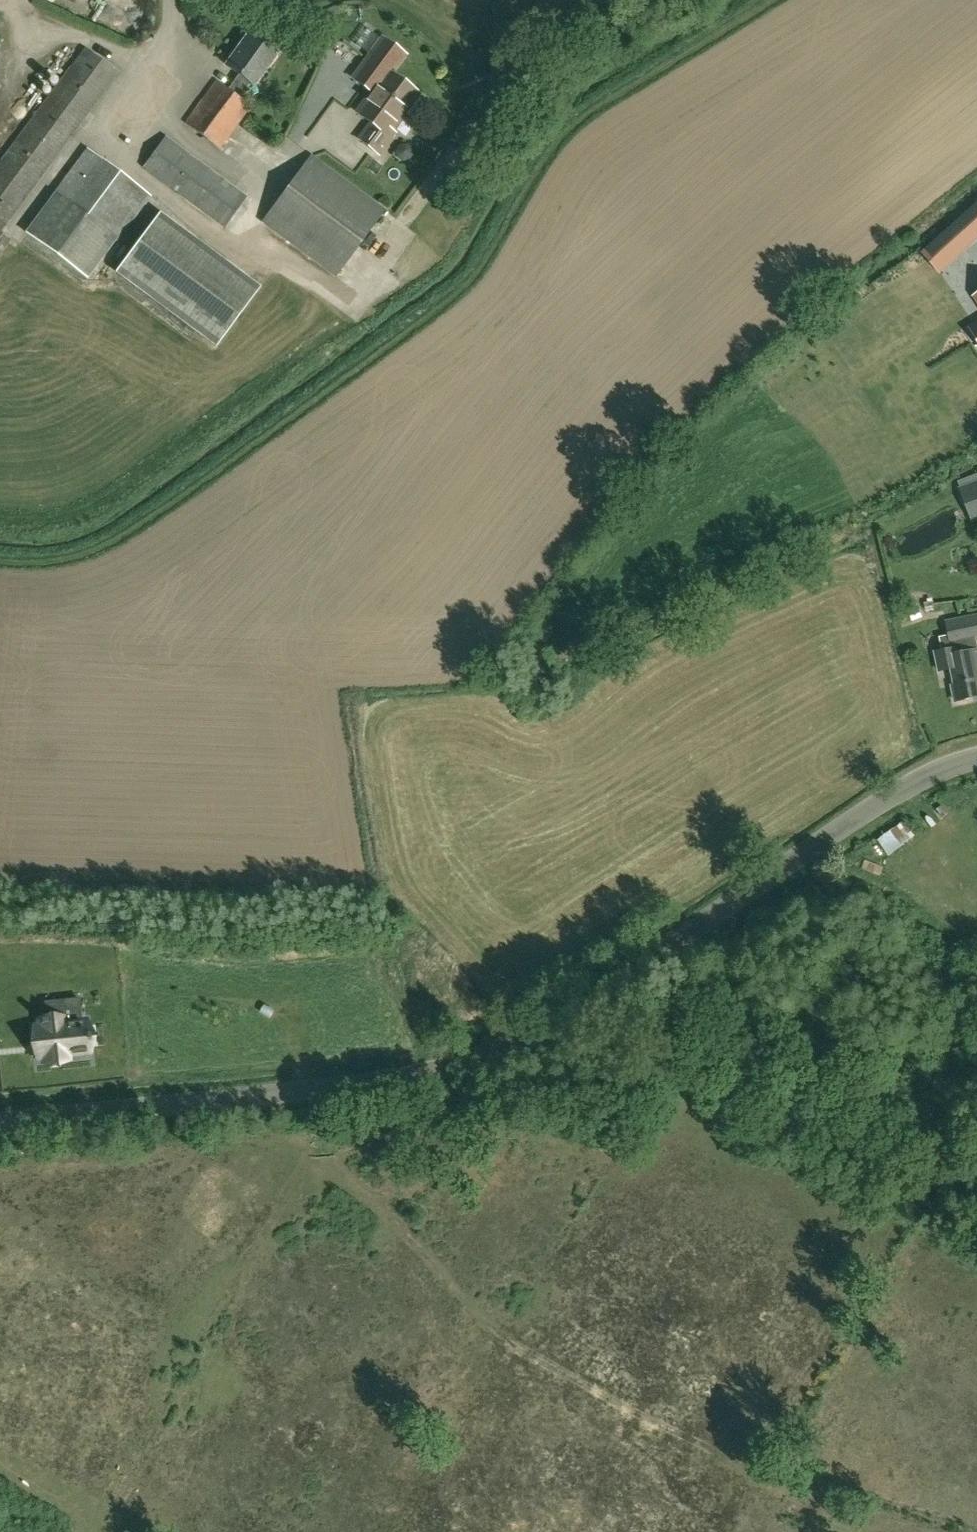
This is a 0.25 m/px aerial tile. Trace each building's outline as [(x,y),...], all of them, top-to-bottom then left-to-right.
[(253,85),(276,53),(250,34),(227,66),(239,75),(228,90),(216,81),(185,123),(220,148),(250,107),(240,99),(251,84),(253,85)] [(383,38),(353,78),(373,92),(358,113),(372,122),(360,139),(378,152),(393,131),(389,129),(402,111),(409,116),(413,116),(422,103),(422,99),(415,94),(416,92),(390,72),(404,54),(383,38)] [(52,158),(116,72),(85,49),(0,164),(0,228),(52,158)] [(494,77),(509,77),(509,63),(494,63),(494,77)] [(245,198),(191,158),(164,138),(143,166),(224,227),(245,198)] [(150,195),(100,158),(88,149),(27,232),(88,277),(150,195)] [(385,209),(316,158),(312,155),(263,221),(336,275),(385,209)] [(163,212),(117,271),(215,347),(261,288),(163,212)] [(963,250),(976,238),(976,223),(968,213),(947,232),(963,250)] [(412,239),(418,246),(432,233),(426,226),(412,239)] [(238,268),(255,280),(266,265),(249,253),(238,268)] [(952,684),(955,700),(976,696),(976,637),(976,612),(946,618),(952,646),(953,653),(968,650),(971,663),(965,664),(967,677),(954,680),(955,683),(952,684)] [(968,650),(953,653),(952,646),(936,649),(940,669),(951,667),(954,680),(967,677),(965,664),(971,663),(968,650)] [(42,1058),(68,1055),(68,1054),(89,1052),(88,1039),(89,1039),(89,1033),(87,1033),(86,1020),(65,1023),(64,1018),(47,1020),(47,1019),(41,1019),(41,1020),(38,1021),(39,1025),(34,1026),(38,1058),(42,1057),(42,1058)]
